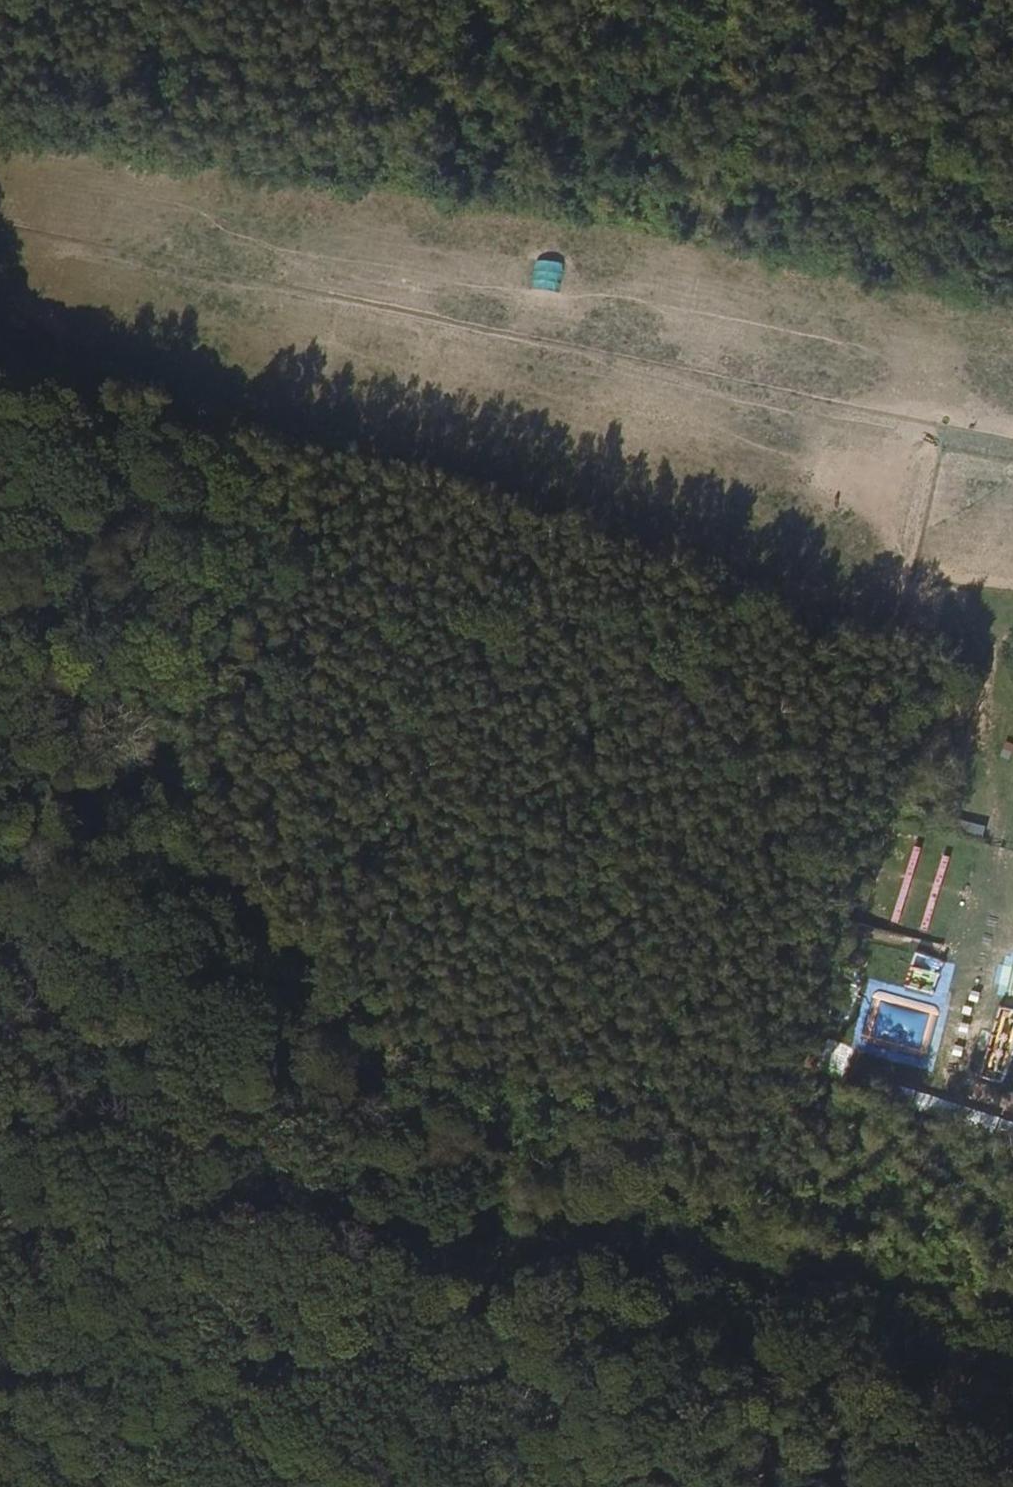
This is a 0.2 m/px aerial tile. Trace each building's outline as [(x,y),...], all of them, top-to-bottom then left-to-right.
[(560,303),(564,264),(535,261),(531,299),(560,303)] [(983,840),(986,827),(953,819),(950,832),(983,840)] [(936,993),(945,963),(919,955),(910,985),(936,993)] [(927,1009),(875,1004),(870,1041),(903,1045),(902,1055),(922,1057),(927,1009)] [(1012,1070),(1012,1009),(993,1006),(982,1082),(1011,1086),(1012,1070)]
